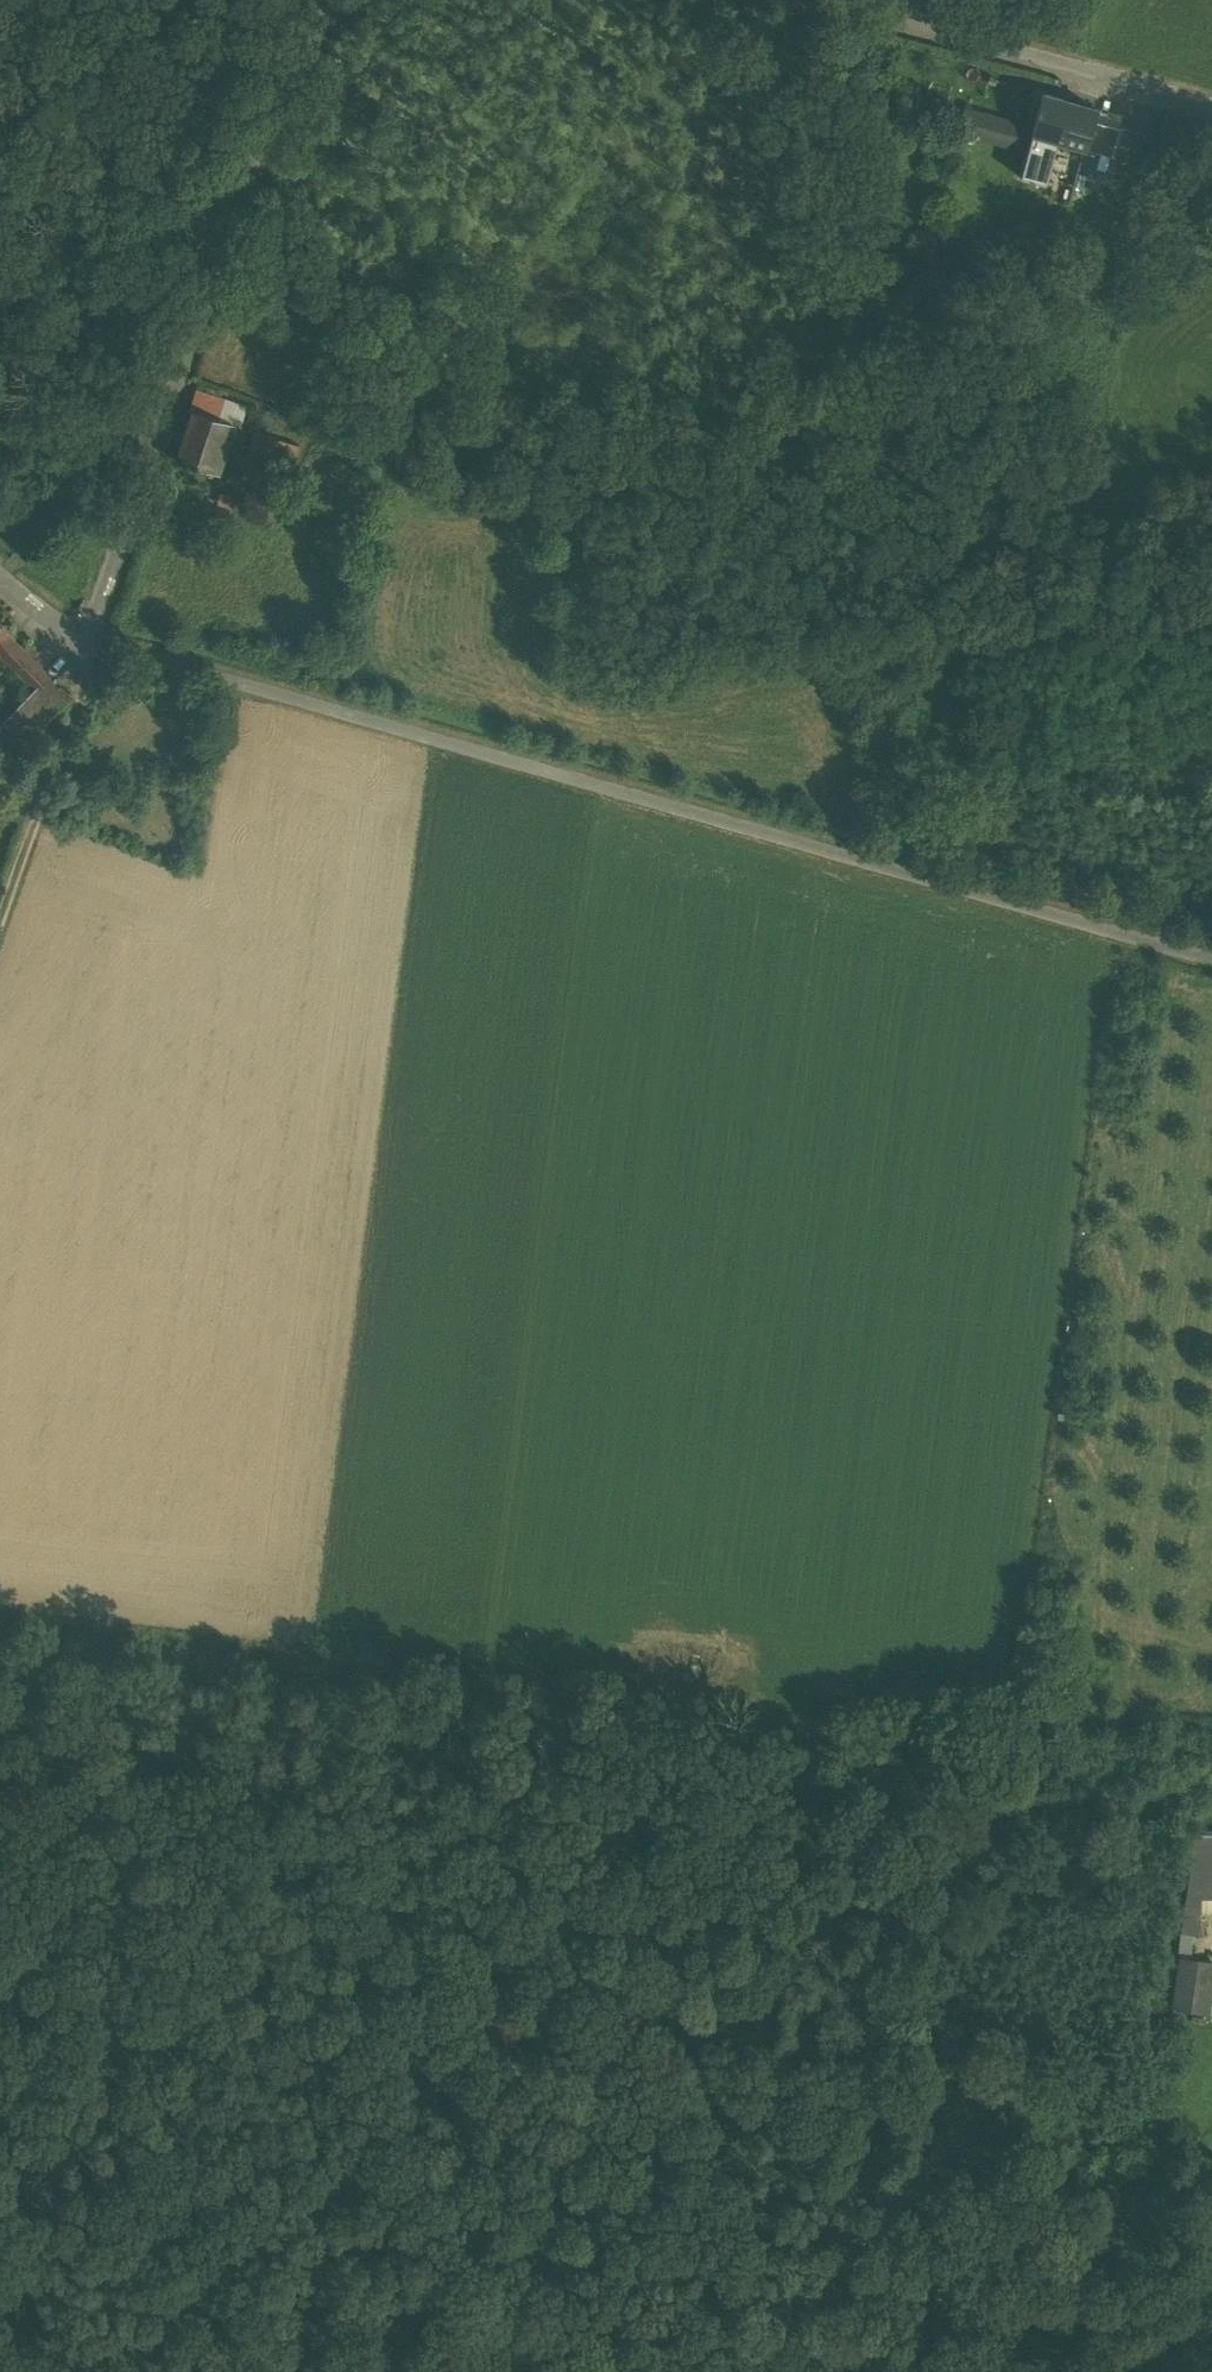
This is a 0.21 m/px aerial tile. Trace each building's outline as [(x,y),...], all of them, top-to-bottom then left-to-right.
[(1096,109),(1043,94),(1039,108),(1033,107),(1030,118),(1035,120),(1032,132),(1033,132),(1020,175),(1041,181),(1053,139),(1085,149),(1086,145),(1094,118),(1096,109)] [(984,115),(964,110),(958,131),(978,136),(984,115)] [(1023,126),(984,115),(978,136),(1017,147),(1023,126)] [(1094,118),(1086,145),(1111,152),(1119,125),(1094,118)] [(1074,185),(1048,178),(1043,196),(1068,204),(1074,185)] [(224,399),(196,390),(188,412),(192,413),(193,410),(218,418),(223,402),(224,399)] [(223,402),(218,418),(230,422),(227,433),(234,435),(238,425),(241,426),(246,410),(223,402)] [(218,418),(193,410),(192,413),(176,460),(213,472),(227,433),(230,422),(218,418)] [(299,445),(254,430),(248,447),(293,461),(299,445)] [(7,636),(0,643),(0,655),(37,690),(49,678),(7,636)] [(0,729),(0,741),(15,755),(69,699),(69,698),(49,678),(37,690),(0,729)] [(1196,1835),(1187,1897),(1197,1897),(1211,1897),(1211,1835),(1196,1835)] [(1197,1897),(1187,1897),(1183,1926),(1198,1926),(1198,1914),(1197,1897)] [(1197,1897),(1198,1914),(1211,1913),(1211,1897),(1197,1897)] [(1204,1962),(1181,1958),(1174,2006),(1197,2009),(1204,1962)] [(1204,1962),(1197,2009),(1210,2011),(1211,1996),(1211,1963),(1204,1962)]
